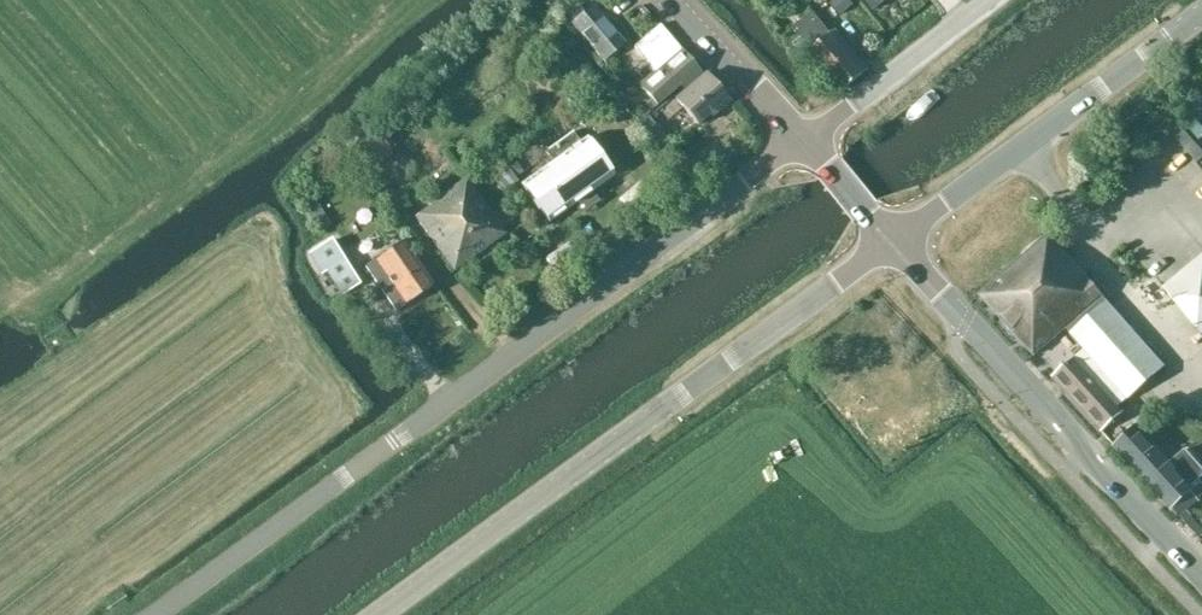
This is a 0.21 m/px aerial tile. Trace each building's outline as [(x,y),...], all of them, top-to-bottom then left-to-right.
[(855,4),(852,0),(839,0),(834,4),(843,14),(855,4)] [(874,10),(886,0),(865,0),(874,10)] [(594,4),(571,24),(604,62),(626,43),(594,4)] [(813,51),(812,52),(844,90),(868,70),(837,32),(832,35),(814,13),(795,29),(813,51)] [(656,106),(699,69),(660,25),(635,48),(653,70),(638,85),(656,106)] [(713,117),(728,103),(706,74),(677,100),(698,125),(710,115),(713,117)] [(545,152),(552,162),(522,185),(550,223),(617,176),(588,135),(579,142),(573,133),(545,152)] [(506,165),(494,174),(506,190),(518,182),(506,165)] [(467,178),(414,217),(454,271),(507,235),(503,229),(512,223),(503,210),(495,217),(467,178)] [(322,210),(310,218),(319,233),(332,225),(322,210)] [(1036,355),(1066,329),(1071,335),(1109,302),(1103,298),(1049,235),(980,295),(1036,355)] [(405,241),(366,267),(396,312),(435,284),(405,241)] [(343,295),(359,282),(332,242),(311,254),(323,273),(327,270),(343,295)] [(1164,288),(1201,334),(1201,256),(1164,288)] [(1071,335),(1084,349),(1128,399),(1166,367),(1109,302),(1071,335)] [(1122,406),(1128,399),(1084,349),(1053,378),(1102,433),(1127,412),(1122,406)] [(1194,490),(1191,487),(1201,477),(1201,468),(1186,450),(1171,464),(1136,425),(1112,446),(1171,513),(1194,490)]
